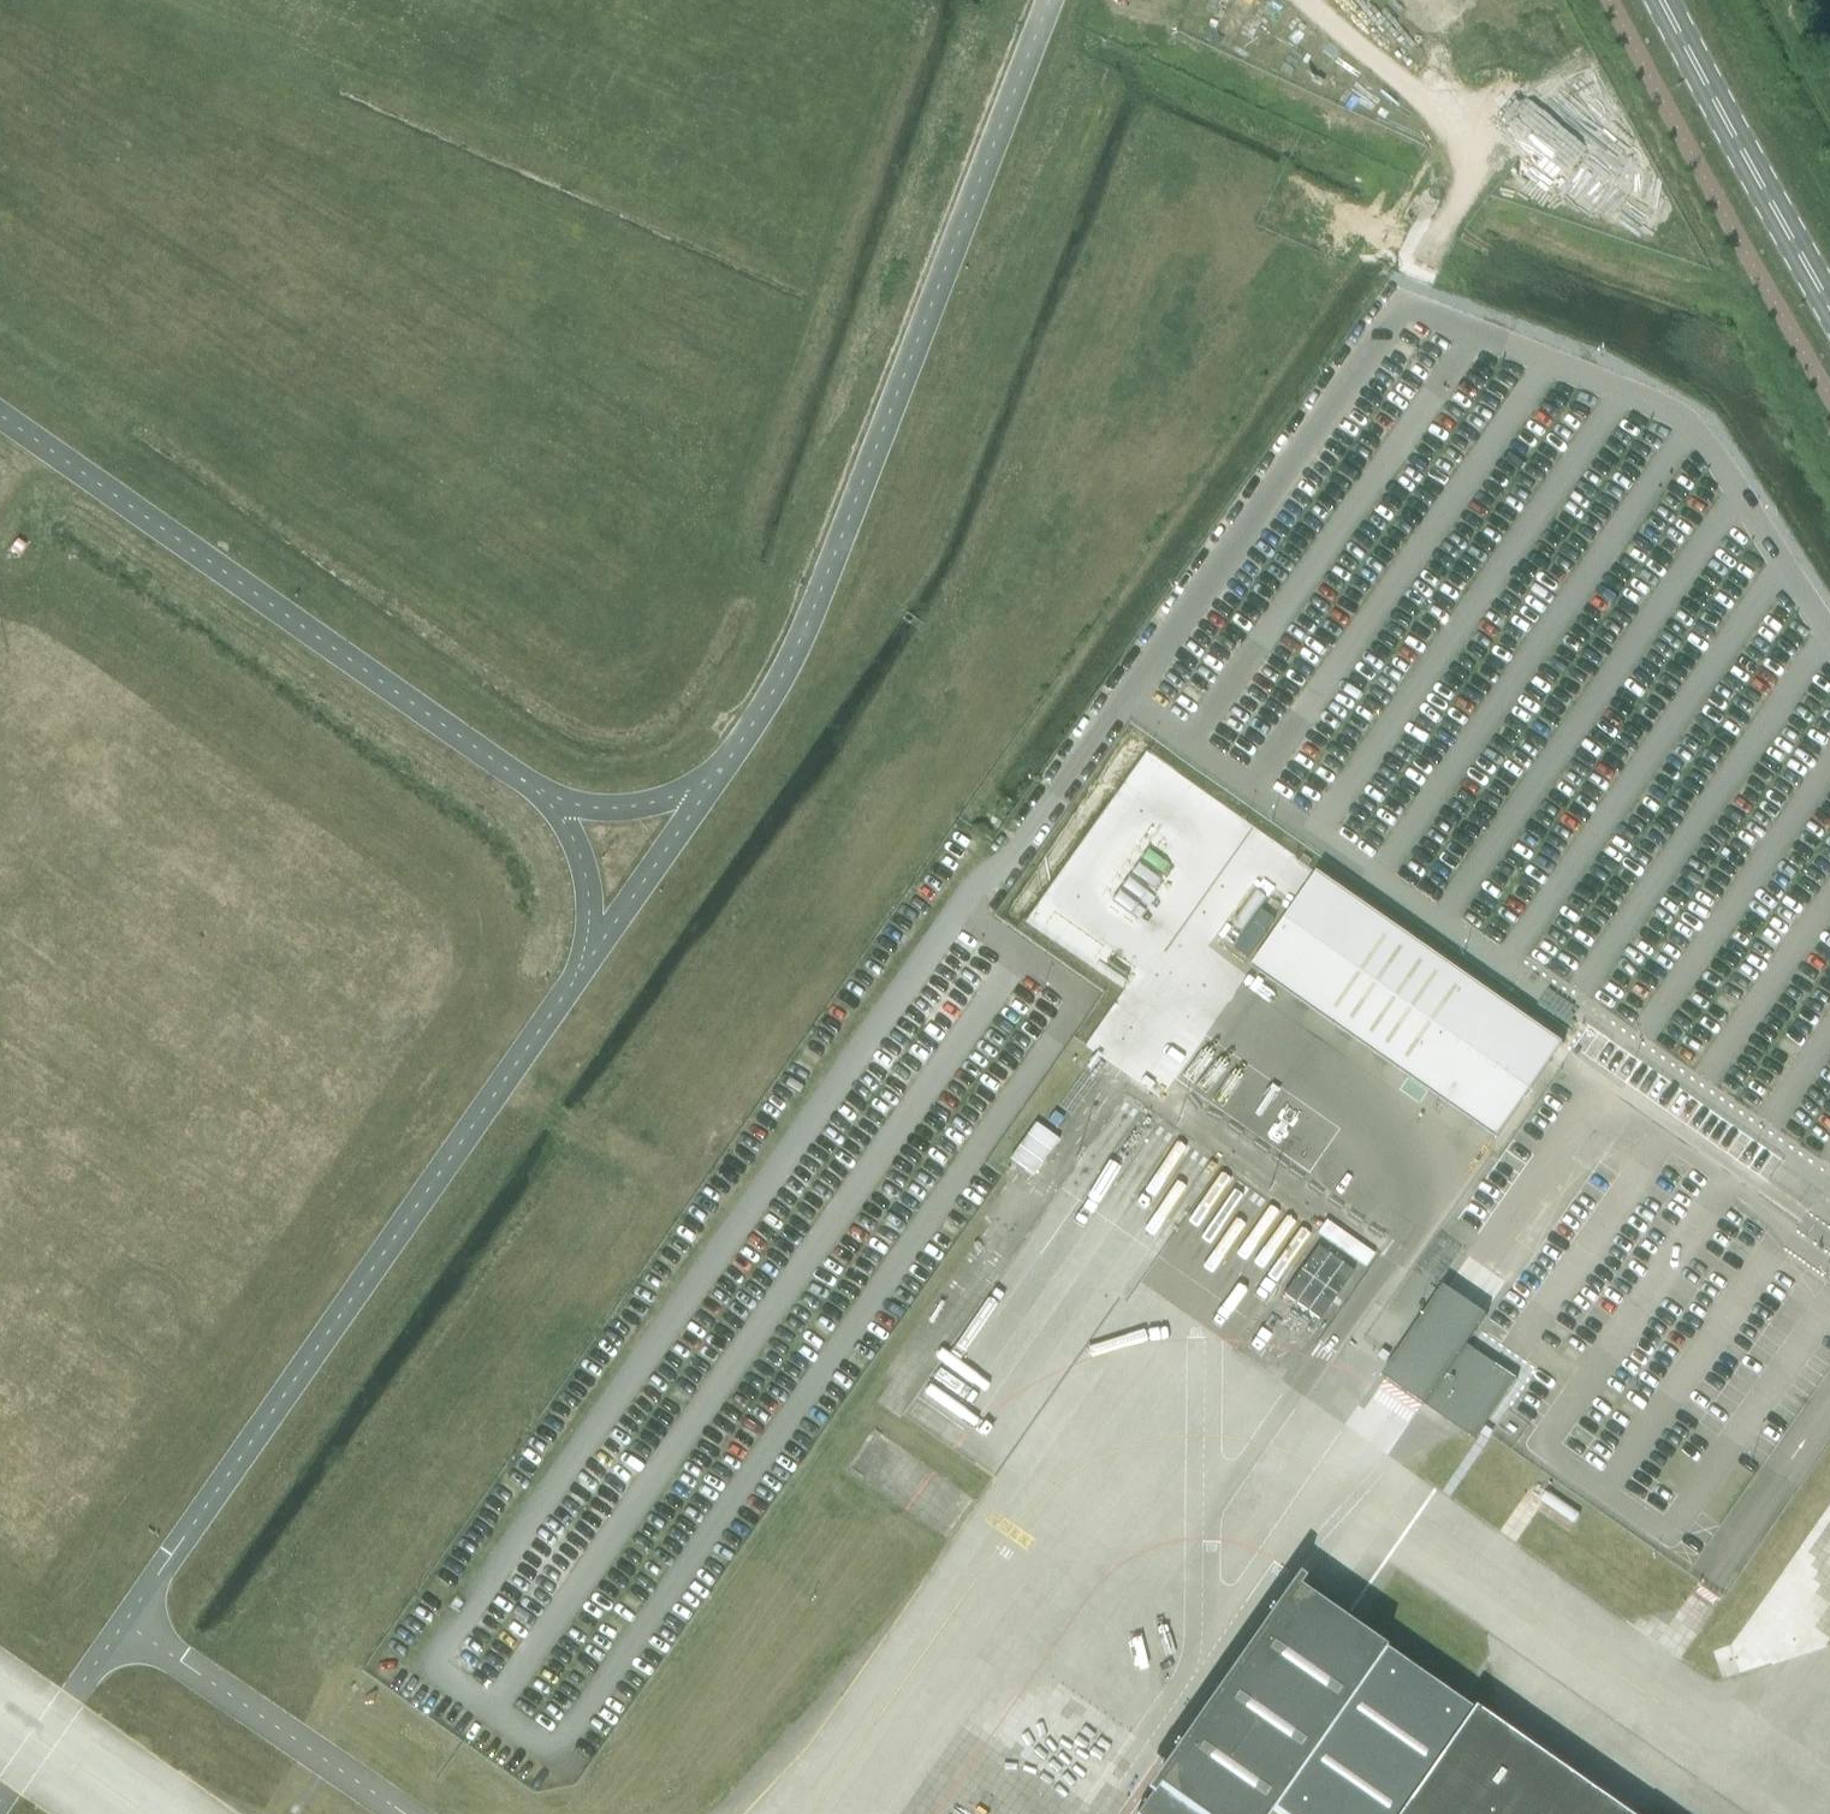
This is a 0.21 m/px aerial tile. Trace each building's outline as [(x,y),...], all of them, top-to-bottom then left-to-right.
[(10,551),(18,556),(25,547),(17,541),(10,551)] [(1497,1140),(1563,1044),(1318,874),(1252,969),(1497,1140)] [(1390,1363),(1381,1376),(1424,1404),(1465,1345),(1485,1316),(1439,1286),(1390,1363)] [(1424,1404),(1423,1406),(1475,1441),(1517,1381),(1465,1345),(1424,1404)] [(1271,1811),(1275,1813),(1618,1813),(1488,1724),(1471,1712),(1382,1651),(1294,1590),(1292,1589),(1148,1797),(1136,1813),(1269,1813),(1271,1811)]
